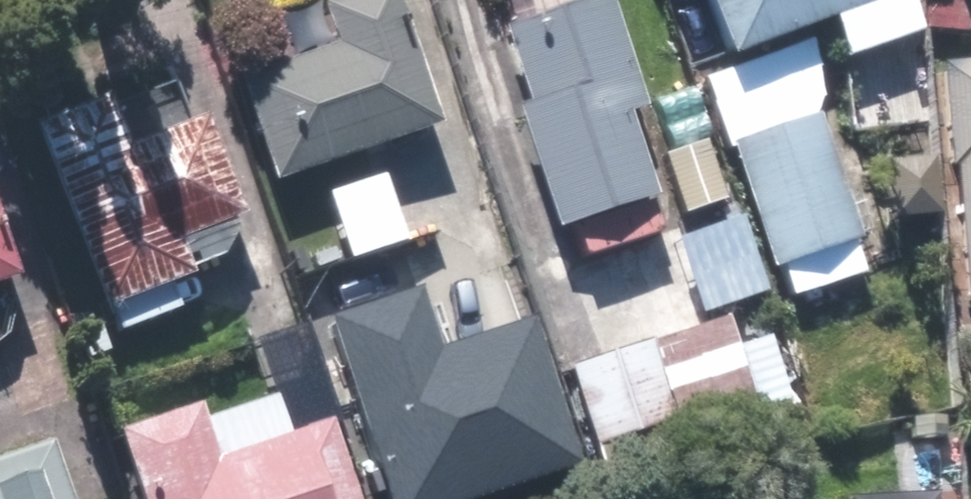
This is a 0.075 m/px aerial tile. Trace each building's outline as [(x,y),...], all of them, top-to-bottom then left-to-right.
[(244,77),(280,181),(440,126),(397,0),(325,0),(321,2),(336,46),(244,77)] [(515,106),(564,233),(663,196),(632,114),(648,107),(607,0),(491,0),(529,100),(515,106)] [(734,55),(832,14),(849,56),(934,22),(925,0),(712,0),(734,55)] [(780,56),(705,80),(727,147),(730,146),(769,268),(876,234),(836,107),(800,119),(780,56)] [(970,168),(970,56),(943,57),(947,169),(970,168)] [(120,331),(210,296),(186,237),(243,215),(203,112),(188,117),(174,82),(111,107),(105,94),(38,120),(120,331)] [(16,282),(0,234),(0,287),(16,282)] [(579,466),(534,325),(433,357),(417,305),(333,332),(386,498),(475,498),(579,466)] [(753,394),(727,315),(571,367),(598,449),(617,443),(627,471),(686,451),(681,435),(748,413),(743,397),(753,394)] [(123,432),(145,498),(361,498),(334,419),(291,433),(278,393),(208,416),(205,405),(123,432)] [(51,446),(0,461),(0,498),(69,498),(51,446)]
